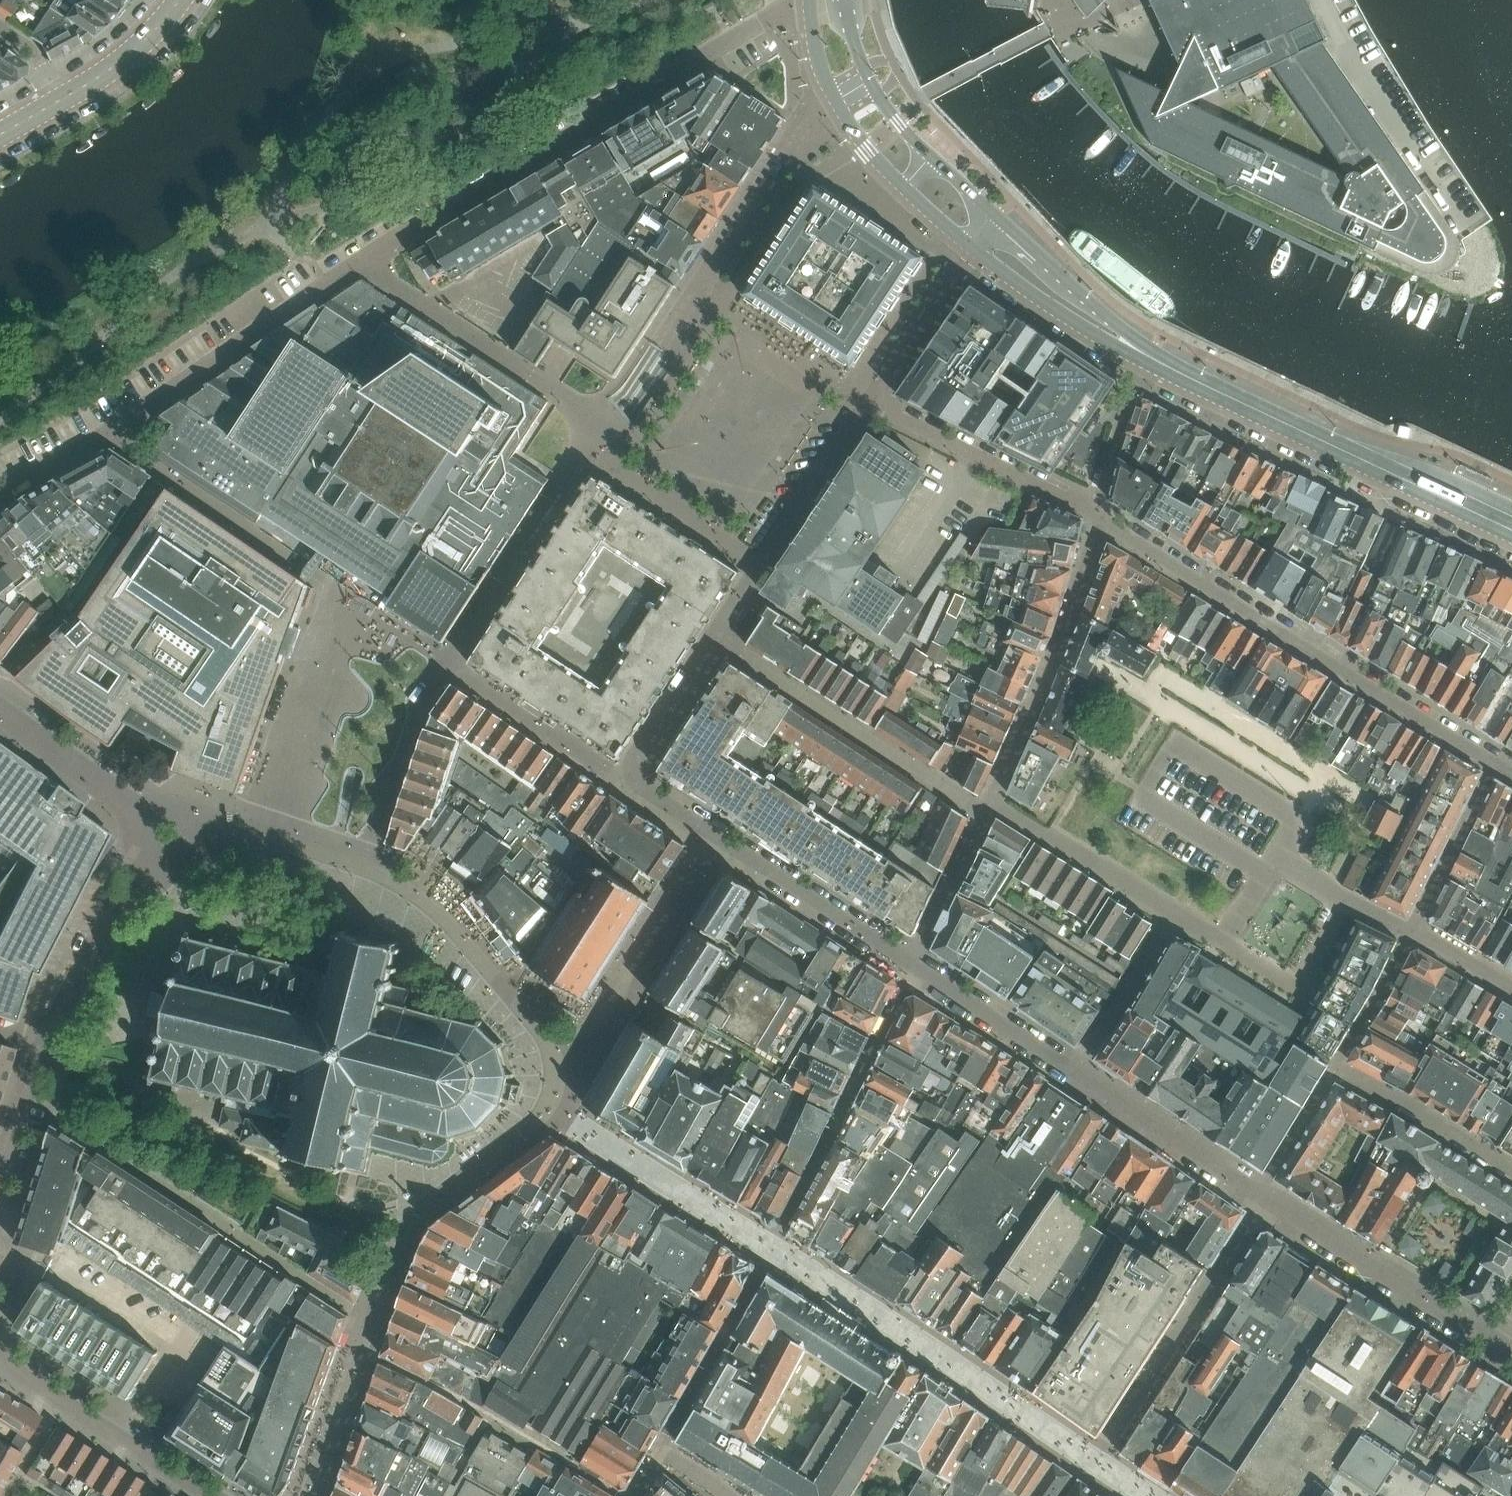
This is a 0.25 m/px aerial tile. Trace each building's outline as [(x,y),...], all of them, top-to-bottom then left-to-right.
[(7,21),(22,0),(2,0),(0,4),(0,17),(7,22),(7,21)] [(106,26),(67,0),(54,0),(49,8),(50,8),(71,22),(93,37),(106,26)] [(119,10),(104,0),(69,0),(68,1),(106,26),(119,10)] [(127,0),(104,0),(119,10),(127,0)] [(1033,19),(1036,0),(1021,0),(1033,19)] [(1095,8),(1105,0),(1088,0),(1095,8)] [(1151,1),(1182,68),(1176,77),(1173,78),(1172,83),(1174,85),(1170,93),(1116,68),(1152,145),(1224,179),(1228,189),(1237,186),(1420,274),(1428,275),(1444,274),(1453,269),(1459,260),(1461,250),(1459,240),(1443,215),(1324,44),(1328,42),(1308,0),(1153,0),(1151,1)] [(82,44),(71,22),(50,8),(30,37),(41,44),(51,61),(82,44)] [(16,81),(26,75),(26,64),(1,46),(0,45),(0,70),(16,81)] [(786,64),(779,54),(778,54),(785,65),(786,68),(787,100),(787,102),(785,105),(783,109),(784,110),(786,107),(788,103),(788,100),(787,67),(786,64)] [(16,81),(0,70),(0,90),(16,81)] [(711,71),(605,135),(629,175),(680,144),(679,142),(691,134),(683,121),(699,111),(703,118),(727,82),(711,71)] [(745,84),(773,102),(774,101),(745,83),(744,81),(743,79),(742,80),(742,81),(743,83),(745,84)] [(744,93),(727,82),(688,141),(696,158),(698,162),(744,93)] [(785,119),(744,93),(698,162),(739,189),(785,119)] [(718,221),(662,184),(638,198),(601,137),(564,159),(584,193),(601,223),(638,247),(667,265),(682,275),(683,276),(718,221)] [(540,173),(584,248),(601,223),(584,193),(564,159),(540,173)] [(718,221),(739,189),(698,162),(662,184),(718,221)] [(549,237),(556,248),(536,278),(556,291),(584,248),(540,173),(428,239),(431,244),(414,254),(421,265),(422,264),(431,280),(444,273),(445,275),(449,273),(454,282),(556,222),(561,230),(549,237)] [(872,223),(868,220),(866,222),(853,214),(855,211),(815,186),(743,295),(853,367),(924,257),(885,232),(884,234),(870,225),(872,223)] [(515,352),(521,356),(522,356),(537,366),(555,339),(615,379),(670,294),(668,293),(667,294),(651,284),(654,281),(652,273),(652,272),(652,270),(632,257),(638,247),(601,223),(584,248),(556,291),(555,292),(515,352)] [(659,277),(674,286),(682,275),(667,265),(659,277)] [(170,431),(154,455),(257,522),(262,515),(358,578),(392,600),(387,607),(443,643),(481,584),(541,493),(549,480),(514,456),(549,402),(379,291),(362,281),(156,420),(155,421),(170,431)] [(1061,347),(972,286),(897,395),(995,443),(1061,347)] [(1053,471),(1114,382),(1110,380),(1064,349),(1065,349),(1061,346),(1061,347),(995,443),(999,445),(999,444),(1049,469),(1053,471)] [(1158,406),(1139,396),(1121,456),(1127,459),(1131,449),(1137,452),(1158,406)] [(1176,416),(1158,406),(1137,452),(1131,449),(1127,459),(1127,460),(1146,469),(1176,416)] [(1163,477),(1191,424),(1176,416),(1146,469),(1163,477)] [(1212,435),(1191,424),(1163,477),(1161,481),(1162,481),(1182,492),(1212,435)] [(795,545),(779,567),(780,568),(764,593),(767,595),(767,594),(787,608),(797,593),(803,597),(810,587),(837,605),(880,634),(881,633),(898,645),(905,634),(924,605),(917,600),(907,593),(904,598),(891,589),(894,584),(898,578),(882,567),(875,578),(862,569),(869,558),(909,498),(908,497),(923,475),(925,472),(914,465),(911,463),(916,456),(895,442),(887,437),(883,444),(870,435),(853,460),(852,459),(837,482),(836,482),(794,544),(795,545)] [(1197,500),(1198,497),(1227,443),(1212,435),(1182,492),(1197,500)] [(1244,452),(1227,443),(1198,497),(1213,506),(1244,452)] [(77,502),(113,534),(151,478),(112,451),(57,481),(77,502)] [(1261,461),(1244,452),(1213,506),(1188,548),(1204,558),(1233,509),(1261,461)] [(1140,518),(1160,484),(1154,480),(1154,479),(1139,469),(1138,470),(1123,461),(1120,460),(1110,499),(1140,518)] [(1281,469),(1261,460),(1261,461),(1244,491),(1260,499),(1266,492),(1276,480),(1281,469)] [(1266,508),(1275,512),(1285,498),(1296,477),(1296,476),(1281,469),(1276,480),(1266,492),(1274,496),(1266,508)] [(469,663),(618,760),(741,573),(660,520),(612,489),(614,487),(604,480),(602,483),(592,475),(469,663)] [(1285,498),(1275,512),(1270,520),(1286,527),(1290,521),(1309,530),(1329,493),(1321,489),(1322,489),(1302,479),(1301,480),(1296,477),(1285,498)] [(57,481),(26,498),(87,571),(113,534),(77,502),(57,481)] [(168,491),(153,481),(142,498),(155,508),(168,491)] [(1160,484),(1140,518),(1188,548),(1213,506),(1198,497),(1197,500),(1182,492),(1162,481),(1160,484)] [(1336,554),(1357,513),(1360,507),(1357,505),(1356,507),(1331,496),(1332,494),(1329,492),(1329,493),(1309,530),(1290,521),(1286,527),(1282,534),(1252,587),(1290,611),(1309,572),(1329,584),(1342,557),(1336,554)] [(17,679),(112,747),(128,724),(136,728),(137,734),(139,735),(143,735),(145,733),(163,743),(179,751),(173,771),(237,795),(311,586),(172,494),(150,525),(146,522),(83,615),(17,679)] [(26,498),(0,520),(0,533),(63,608),(88,572),(26,498)] [(1078,542),(1083,522),(1050,506),(1050,505),(1034,498),(1018,533),(990,530),(973,558),(998,561),(1071,568),(1078,542)] [(149,507),(140,500),(125,523),(134,529),(149,507)] [(1385,518),(1364,508),(1360,516),(1357,513),(1336,554),(1342,557),(1361,569),(1385,518)] [(1204,558),(1220,567),(1240,533),(1234,530),(1243,515),(1233,509),(1204,558)] [(1369,606),(1348,647),(1368,658),(1386,670),(1401,640),(1406,629),(1425,585),(1422,584),(1427,573),(1440,544),(1420,535),(1416,534),(1416,533),(1403,526),(1386,563),(1369,606)] [(1256,543),(1236,577),(1252,587),(1282,534),(1272,528),(1262,546),(1256,543)] [(0,533),(0,666),(24,635),(28,638),(63,608),(0,533)] [(1220,567),(1236,577),(1256,543),(1240,533),(1220,567)] [(961,534),(917,600),(924,605),(905,634),(926,644),(974,543),(961,534)] [(1179,615),(1191,594),(1109,545),(1090,597),(1119,607),(1127,585),(1179,615)] [(1463,556),(1442,546),(1427,581),(1437,586),(1422,617),(1430,621),(1438,604),(1463,556)] [(1483,565),(1463,556),(1438,604),(1447,608),(1453,598),(1462,603),(1483,565)] [(1361,569),(1342,557),(1329,584),(1310,623),(1330,635),(1361,569)] [(998,561),(997,567),(1063,597),(1071,568),(998,561)] [(1479,617),(1503,575),(1483,565),(1462,603),(1460,609),(1479,617)] [(991,587),(1057,617),(1063,597),(997,567),(991,587)] [(1330,635),(1348,647),(1369,606),(1359,602),(1373,574),(1361,569),(1330,635)] [(1290,611),(1310,623),(1329,584),(1309,572),(1290,611)] [(1511,635),(1511,579),(1503,575),(1479,617),(1463,645),(1478,654),(1476,659),(1491,669),(1509,640),(1511,635)] [(1014,620),(1051,636),(1057,617),(991,587),(985,607),(1014,620)] [(1211,606),(1194,595),(1171,631),(1180,637),(1172,650),(1181,656),(1211,606)] [(1119,607),(1090,597),(1083,614),(1115,631),(1118,623),(1118,622),(1121,614),(1123,614),(1125,609),(1119,607)] [(806,631),(767,605),(760,615),(765,617),(747,645),(790,673),(807,646),(800,641),(807,631),(806,631)] [(1229,617),(1211,606),(1181,656),(1188,660),(1197,645),(1207,651),(1202,658),(1203,659),(1229,617)] [(1158,656),(1158,655),(1157,654),(1115,631),(1083,614),(1063,665),(1039,724),(1032,740),(1061,755),(1070,760),(1070,761),(1079,743),(1062,735),(1085,677),(1089,678),(1092,672),(1097,658),(1104,661),(1105,659),(1107,656),(1145,677),(1158,656)] [(1245,627),(1229,617),(1203,659),(1210,663),(1206,670),(1212,673),(1205,685),(1205,686),(1209,688),(1245,627)] [(1051,636),(1014,620),(1010,631),(988,621),(983,631),(993,635),(1041,658),(1051,636)] [(1263,638),(1245,627),(1209,688),(1226,698),(1263,638)] [(1041,658),(993,635),(989,645),(1008,654),(999,672),(1028,687),(1041,658)] [(1422,637),(1416,649),(1401,679),(1415,688),(1432,659),(1424,654),(1429,642),(1422,637)] [(1266,726),(1267,724),(1291,738),(1328,678),(1306,664),(1263,638),(1236,683),(1228,697),(1228,698),(1250,711),(1249,712),(1259,718),(1257,721),(1266,726)] [(1386,670),(1401,679),(1416,649),(1401,640),(1386,670)] [(1433,658),(1432,659),(1415,688),(1462,718),(1491,669),(1476,659),(1478,654),(1463,645),(1457,654),(1448,649),(1440,662),(1433,658)] [(790,673),(806,683),(823,656),(807,646),(790,673)] [(806,683),(822,694),(839,667),(823,656),(806,683)] [(659,770),(913,936),(936,889),(739,761),(781,695),(730,661),(659,770)] [(999,672),(984,664),(976,682),(1021,704),(1028,687),(999,672)] [(822,694),(838,704),(856,677),(839,667),(822,694)] [(1477,727),(1507,678),(1491,669),(1462,718),(1477,727)] [(1507,678),(1477,727),(1491,736),(1511,703),(1511,669),(1507,678)] [(976,682),(958,673),(956,679),(953,683),(950,690),(952,692),(1013,723),(1021,704),(976,682)] [(838,704),(854,715),(872,688),(856,677),(838,704)] [(1354,694),(1332,680),(1310,716),(1319,723),(1323,723),(1326,719),(1337,726),(1354,694)] [(538,743),(453,684),(432,714),(517,774),(538,744),(538,743)] [(872,688),(854,715),(871,725),(888,699),(872,688)] [(1013,723),(952,692),(947,702),(947,705),(944,712),(951,717),(1004,743),(1013,723)] [(1370,703),(1354,694),(1337,726),(1327,742),(1336,748),(1341,739),(1339,738),(1344,730),(1351,735),(1370,703)] [(1385,713),(1370,703),(1351,735),(1344,748),(1335,760),(1332,764),(1348,774),(1385,713)] [(1506,745),(1511,736),(1511,703),(1491,736),(1506,745)] [(775,732),(792,743),(810,715),(794,704),(775,732)] [(914,729),(888,711),(876,729),(903,746),(914,729)] [(1401,724),(1385,713),(1348,774),(1367,786),(1383,753),(1401,724)] [(810,715),(792,743),(808,754),(826,725),(810,715)] [(1004,743),(951,717),(948,728),(960,735),(956,744),(995,762),(1004,743)] [(1307,721),(1295,740),(1303,746),(1315,727),(1307,721)] [(1401,724),(1383,753),(1367,786),(1381,793),(1390,777),(1389,774),(1415,732),(1401,724)] [(842,736),(826,725),(808,754),(825,764),(842,736)] [(461,740),(426,728),(387,843),(407,850),(424,827),(430,831),(451,802),(441,799),(461,740)] [(928,762),(939,745),(914,729),(903,746),(928,762)] [(1412,770),(1429,740),(1415,732),(1389,774),(1405,783),(1412,770)] [(842,736),(825,764),(840,774),(859,746),(842,736)] [(1033,807),(1061,756),(1032,740),(1032,741),(1009,793),(1033,807)] [(1446,751),(1429,740),(1412,770),(1405,783),(1402,788),(1408,792),(1421,800),(1446,751)] [(928,762),(940,770),(955,747),(946,741),(942,747),(939,745),(928,762)] [(1327,744),(1319,756),(1320,757),(1324,759),(1328,761),(1332,764),(1335,760),(1330,757),(1335,749),(1327,744)] [(5,1018),(16,1022),(32,973),(38,975),(110,834),(79,812),(83,803),(56,784),(15,755),(0,745),(0,841),(20,855),(0,884),(0,1016),(5,1018)] [(840,774),(856,785),(875,757),(859,746),(840,774)] [(556,756),(545,748),(518,786),(517,786),(511,796),(525,806),(538,788),(534,786),(556,756)] [(1386,869),(1371,897),(1370,899),(1407,919),(1432,872),(1442,852),(1462,813),(1472,793),(1482,772),(1474,767),(1455,755),(1455,756),(1446,751),(1421,800),(1416,810),(1386,869)] [(975,755),(961,785),(979,796),(994,764),(975,755)] [(856,785),(872,795),(891,767),(875,757),(856,785)] [(559,758),(538,788),(525,806),(523,810),(543,822),(545,820),(549,814),(538,807),(546,795),(554,800),(575,769),(559,758)] [(907,778),(891,767),(872,795),(888,806),(907,778)] [(549,814),(545,820),(560,830),(594,782),(578,771),(549,814)] [(907,778),(888,806),(905,817),(923,788),(907,778)] [(1497,780),(1473,829),(1497,842),(1501,830),(1511,806),(1511,789),(1497,780)] [(612,795),(594,782),(590,789),(560,830),(559,833),(578,846),(585,836),(612,795)] [(430,831),(426,838),(456,859),(491,810),(459,789),(451,802),(430,831)] [(937,807),(932,818),(960,836),(969,818),(927,791),(923,798),(937,807)] [(1397,792),(1394,799),(1408,806),(1411,799),(1397,792)] [(686,846),(612,795),(585,836),(578,846),(597,859),(599,856),(653,893),(686,846)] [(1376,802),(1364,826),(1390,840),(1408,806),(1394,799),(1392,803),(1380,797),(1377,803),(1376,802)] [(1511,853),(1511,806),(1501,830),(1497,842),(1490,857),(1489,860),(1495,864),(1503,849),(1511,854),(1511,853)] [(491,810),(456,859),(486,880),(506,857),(513,849),(535,823),(513,808),(504,820),(491,810)] [(960,836),(932,818),(924,835),(952,853),(960,836)] [(1023,854),(1032,840),(997,818),(989,836),(1023,854)] [(1497,842),(1473,829),(1466,844),(1490,857),(1497,842)] [(558,834),(554,840),(574,855),(572,859),(588,871),(595,861),(579,849),(558,834)] [(916,853),(944,871),(952,853),(924,835),(916,853)] [(1023,854),(989,836),(961,891),(991,905),(1023,854)] [(1014,876),(1031,886),(1049,857),(1033,847),(1014,876)] [(488,913),(488,914),(489,913),(534,862),(536,859),(525,849),(513,863),(506,857),(486,880),(474,893),(488,912),(488,913)] [(1359,852),(1356,859),(1368,865),(1371,858),(1359,852)] [(1452,872),(1478,885),(1487,865),(1462,852),(1452,872)] [(1064,867),(1049,857),(1031,886),(1046,896),(1064,867)] [(1356,859),(1352,866),(1364,872),(1368,865),(1356,859)] [(570,892),(535,863),(533,865),(489,913),(520,953),(554,913),(552,912),(570,892)] [(1352,866),(1349,872),(1361,878),(1364,872),(1352,866)] [(574,900),(531,968),(585,1002),(650,901),(602,867),(574,900)] [(1080,877),(1064,867),(1046,896),(1062,906),(1080,877)] [(1349,872),(1346,879),(1357,885),(1361,878),(1349,872)] [(1451,873),(1429,918),(1431,923),(1479,951),(1506,909),(1475,892),(1478,885),(1451,873)] [(705,1034),(705,1033),(711,1021),(724,1029),(725,1028),(757,1047),(758,1045),(772,1053),(771,1054),(785,1063),(814,1017),(815,1013),(810,1011),(814,1003),(789,988),(785,994),(742,969),(738,975),(731,971),(739,958),(719,944),(730,928),(753,890),(728,874),(714,895),(695,923),(713,935),(711,938),(693,926),(650,993),(676,1009),(659,1038),(632,1022),(593,1089),(608,1098),(600,1113),(640,1139),(670,1085),(673,1079),(673,1077),(669,1075),(681,1053),(692,1059),(705,1034)] [(1062,906),(1077,916),(1095,887),(1080,877),(1062,906)] [(1342,885),(1354,892),(1357,885),(1346,879),(1343,883),(1342,885)] [(1111,897),(1095,887),(1077,916),(1092,925),(1093,925),(1111,897)] [(772,901),(753,890),(730,928),(746,937),(737,950),(747,957),(745,960),(789,988),(814,1003),(825,985),(835,966),(846,949),(772,901)] [(1008,901),(1017,907),(1022,901),(1012,894),(1008,901)] [(962,969),(993,911),(960,895),(933,949),(962,969)] [(1088,932),(1132,960),(1132,959),(1131,959),(1153,924),(1137,913),(1132,910),(1112,897),(1111,897),(1093,925),(1092,925),(1088,932)] [(1022,901),(1017,907),(1028,914),(1032,907),(1022,901)] [(998,902),(993,911),(1000,915),(1005,907),(998,902)] [(1007,920),(1012,911),(1005,907),(1000,915),(1005,919),(1007,920)] [(1013,924),(1019,915),(1012,911),(1007,920),(1009,921),(1013,924)] [(1039,921),(1048,927),(1053,920),(1043,914),(1039,921)] [(1026,919),(1019,915),(1013,924),(1020,928),(1026,919)] [(1032,924),(1026,919),(1020,928),(1027,933),(1032,924)] [(1398,939),(1356,919),(1355,922),(1356,923),(1349,936),(1348,935),(1347,937),(1390,958),(1390,957),(1389,956),(1394,948),(1395,947),(1394,947),(1396,942),(1397,942),(1398,941),(1398,940),(1398,939)] [(1511,954),(1511,924),(1503,919),(1483,953),(1505,966),(1511,954)] [(1053,920),(1048,927),(1059,933),(1063,927),(1053,920)] [(1007,999),(1035,953),(987,924),(962,969),(1007,999)] [(1039,928),(1032,924),(1027,933),(1034,937),(1039,928)] [(1046,932),(1039,928),(1034,937),(1040,941),(1046,932)] [(175,1090),(179,1091),(180,1085),(201,1090),(199,1096),(203,1097),(205,1091),(225,1096),(224,1102),(227,1102),(221,1126),(245,1132),(243,1141),(283,1152),(289,1154),(288,1158),(291,1159),(292,1154),(339,1166),(338,1170),(342,1171),(343,1167),(366,1172),(371,1147),(391,1152),(391,1154),(393,1155),(393,1153),(412,1157),(412,1160),(414,1160),(415,1158),(434,1163),(443,1159),(449,1151),(451,1142),(453,1141),(453,1136),(478,1128),(481,1133),(485,1131),(482,1126),(500,1107),(505,1110),(507,1106),(502,1103),(503,1099),(515,1102),(516,1104),(518,1103),(517,1100),(520,1088),(522,1086),(521,1084),(519,1085),(507,1082),(508,1078),(514,1078),(514,1075),(512,1074),(508,1074),(500,1049),(505,1046),(505,1044),(504,1043),(502,1042),(498,1045),(480,1027),(483,1022),(480,1019),(477,1025),(456,1020),(457,1014),(453,1013),(452,1019),(432,1014),(433,1008),(429,1007),(428,1013),(408,1007),(409,1004),(408,1004),(411,991),(414,989),(413,986),(410,989),(394,985),(394,984),(392,981),(390,980),(392,971),(398,972),(399,968),(393,967),(397,951),(403,953),(404,948),(398,947),(399,942),(395,942),(394,946),(348,935),(349,930),(345,930),(344,934),(338,932),(337,936),(343,938),(339,953),(334,952),(332,956),(338,957),(334,974),(313,969),(315,963),(310,962),(309,967),(289,962),(290,957),(286,955),(284,961),(264,956),(265,950),(261,949),(260,955),(240,950),(241,944),(237,943),(235,949),(232,948),(235,935),(221,932),(218,945),(215,944),(216,938),(212,937),(211,943),(191,938),(192,932),(188,931),(186,937),(181,935),(176,957),(178,961),(180,962),(176,980),(170,978),(169,982),(175,984),(171,997),(155,993),(150,1013),(166,1017),(163,1031),(158,1030),(157,1034),(162,1035),(158,1053),(155,1052),(152,1054),(146,1077),(152,1078),(150,1084),(154,1085),(156,1079),(176,1084),(175,1090)] [(1053,937),(1046,932),(1040,941),(1042,942),(1047,945),(1053,937)] [(1070,940),(1079,946),(1084,940),(1074,934),(1070,940)] [(1059,941),(1053,937),(1047,945),(1054,950),(1059,941)] [(1390,958),(1347,937),(1346,938),(1348,939),(1341,952),(1340,952),(1339,953),(1381,974),(1382,974),(1381,973),(1382,973),(1381,973),(1386,964),(1386,965),(1387,964),(1386,963),(1388,959),(1389,959),(1389,958),(1389,959),(1390,958)] [(1084,940),(1079,946),(1096,957),(1101,950),(1084,940)] [(1140,1074),(1144,1077),(1177,1028),(1162,1017),(1199,954),(1177,940),(1170,942),(1135,1001),(1095,1059),(1133,1084),(1140,1074)] [(1066,945),(1059,941),(1054,950),(1061,954),(1066,945)] [(1073,949),(1066,945),(1061,954),(1066,957),(1067,958),(1073,949)] [(893,979),(846,949),(835,966),(847,973),(846,974),(887,1000),(895,985),(893,979)] [(1080,954),(1073,949),(1067,958),(1074,962),(1080,954)] [(1413,951),(1404,969),(1455,996),(1464,977),(1419,950),(1413,951)] [(1062,962),(1045,951),(1011,1002),(1076,1046),(1100,1011),(1115,988),(1108,984),(1101,980),(1095,975),(1088,971),(1081,967),(1074,962),(1067,958),(1066,957),(1062,962)] [(1381,974),(1339,953),(1338,955),(1340,956),(1333,969),(1332,968),(1331,970),(1372,993),(1372,992),(1372,991),(1375,985),(1376,985),(1377,984),(1376,984),(1380,975),(1381,975),(1381,974)] [(1087,958),(1080,954),(1074,962),(1081,967),(1087,958)] [(1218,966),(1199,954),(1162,1017),(1177,1028),(1179,1029),(1218,966)] [(1105,962),(1123,974),(1128,967),(1109,956),(1105,962)] [(1093,962),(1087,958),(1081,967),(1088,971),(1093,962)] [(1100,967),(1093,962),(1088,971),(1095,975),(1100,967)] [(847,973),(835,966),(825,985),(880,1015),(888,1000),(887,1000),(846,974),(847,973)] [(1234,976),(1218,966),(1179,1029),(1195,1039),(1234,976)] [(1107,971),(1100,967),(1095,975),(1101,980),(1107,971)] [(1455,996),(1404,969),(1395,987),(1424,1003),(1446,1015),(1457,997),(1455,996)] [(1372,993),(1331,970),(1330,971),(1331,972),(1324,985),(1322,984),(1321,986),(1362,1010),(1362,1009),(1362,1008),(1367,1000),(1367,1001),(1368,1000),(1367,999),(1371,994),(1371,993),(1372,994),(1372,993)] [(1114,975),(1107,971),(1101,980),(1108,984),(1114,975)] [(1120,979),(1114,975),(1108,984),(1115,988),(1120,979)] [(1251,987),(1234,976),(1195,1039),(1212,1050),(1251,987)] [(1484,989),(1467,979),(1457,997),(1446,1015),(1441,1025),(1448,1029),(1455,1017),(1464,1022),(1465,1021),(1484,989)] [(880,1015),(825,985),(814,1003),(871,1033),(880,1015)] [(1362,1010),(1321,986),(1321,987),(1322,988),(1314,1001),(1313,1000),(1311,1003),(1318,1007),(1319,1006),(1352,1026),(1352,1025),(1352,1024),(1355,1019),(1356,1020),(1356,1019),(1355,1019),(1360,1010),(1361,1011),(1361,1010),(1361,1011),(1362,1010)] [(1268,998),(1251,987),(1212,1050),(1229,1060),(1268,998)] [(1420,1012),(1424,1003),(1395,987),(1386,1004),(1421,1024),(1426,1016),(1420,1012)] [(1484,1033),(1504,1000),(1484,989),(1465,1021),(1480,1029),(1472,1043),(1482,1049),(1486,1041),(1489,1036),(1484,1033)] [(926,1030),(937,1010),(915,997),(909,999),(887,1041),(930,1065),(928,1069),(955,1084),(965,1066),(948,1056),(939,1051),(941,1048),(934,1045),(939,1037),(926,1030)] [(1285,1008),(1268,998),(1229,1060),(1246,1071),(1285,1008)] [(1504,1000),(1484,1033),(1489,1036),(1486,1041),(1507,1053),(1511,1044),(1511,1005),(1504,1000)] [(1421,1024),(1386,1004),(1385,1003),(1378,1016),(1403,1030),(1407,1024),(1415,1032),(1421,1036),(1426,1027),(1421,1024)] [(1319,1006),(1318,1007),(1310,1020),(1309,1019),(1308,1021),(1343,1042),(1343,1041),(1343,1040),(1342,1040),(1351,1026),(1351,1027),(1351,1026),(1352,1027),(1352,1026),(1319,1006)] [(1302,1018),(1285,1008),(1246,1071),(1271,1086),(1296,1045),(1295,1044),(1287,1040),(1301,1019),(1302,1018)] [(954,1021),(937,1010),(926,1030),(939,1037),(934,1045),(941,1048),(939,1051),(948,1056),(953,1045),(943,1039),(954,1021)] [(851,1075),(869,1038),(823,1013),(819,1020),(818,1020),(803,1047),(851,1075)] [(1428,1044),(1403,1030),(1378,1016),(1370,1028),(1421,1056),(1428,1044)] [(965,1066),(982,1037),(954,1021),(943,1039),(953,1045),(948,1056),(965,1066)] [(1343,1042),(1308,1021),(1307,1022),(1309,1023),(1301,1036),(1300,1035),(1298,1038),(1301,1040),(1301,1039),(1297,1046),(1310,1053),(1314,1047),(1327,1055),(1330,1057),(1330,1058),(1332,1059),(1333,1057),(1333,1056),(1341,1042),(1342,1042),(1343,1042)] [(1230,1149),(1271,1086),(1246,1071),(1229,1060),(1212,1050),(1195,1039),(1179,1029),(1177,1028),(1144,1077),(1138,1086),(1137,1087),(1139,1089),(1160,1103),(1169,1109),(1169,1108),(1204,1132),(1204,1133),(1213,1139),(1213,1138),(1227,1148),(1229,1150),(1230,1149)] [(1421,1056),(1370,1028),(1358,1047),(1409,1076),(1421,1056)] [(1497,1070),(1502,1062),(1481,1050),(1477,1057),(1437,1034),(1423,1057),(1404,1089),(1418,1097),(1453,1118),(1464,1125),(1485,1090),(1497,1070)] [(955,1084),(934,1120),(946,1126),(967,1091),(970,1093),(997,1047),(982,1037),(965,1066),(955,1084)] [(930,1094),(919,1113),(934,1120),(955,1084),(928,1069),(930,1065),(887,1041),(876,1064),(930,1094)] [(14,1049),(0,1044),(0,1094),(14,1049)] [(1511,1070),(1511,1044),(1507,1053),(1503,1060),(1509,1064),(1507,1067),(1511,1070)] [(1324,1062),(1324,1061),(1310,1053),(1297,1046),(1296,1045),(1271,1086),(1230,1149),(1230,1150),(1263,1172),(1303,1106),(1328,1065),(1323,1062),(1324,1062)] [(851,1075),(803,1047),(798,1055),(804,1059),(800,1066),(806,1069),(805,1072),(842,1093),(851,1075)] [(946,1126),(959,1133),(963,1128),(962,1127),(966,1122),(964,1121),(978,1099),(984,1103),(994,1087),(1009,1064),(1013,1057),(997,1047),(970,1093),(967,1091),(946,1126)] [(1314,1047),(1310,1053),(1324,1061),(1327,1055),(1314,1047)] [(1409,1076),(1358,1047),(1352,1058),(1353,1063),(1386,1081),(1401,1088),(1409,1076)] [(670,1085),(640,1139),(658,1150),(658,1151),(670,1158),(670,1157),(687,1168),(733,1088),(726,1084),(722,1092),(724,1092),(722,1096),(721,1096),(711,1090),(711,1089),(708,1088),(708,1087),(697,1081),(694,1080),(683,1074),(683,1073),(692,1059),(681,1053),(669,1075),(673,1077),(673,1079),(670,1085)] [(804,1059),(798,1055),(783,1083),(797,1090),(812,1096),(810,1101),(832,1113),(842,1093),(805,1072),(806,1069),(800,1066),(804,1059)] [(966,1122),(985,1134),(1000,1112),(1030,1068),(1028,1067),(1027,1067),(1017,1060),(1014,1058),(1013,1057),(1009,1064),(994,1087),(984,1103),(978,1099),(964,1121),(966,1122)] [(750,1060),(742,1074),(753,1079),(760,1066),(750,1060)] [(925,1095),(874,1068),(865,1086),(914,1110),(916,1111),(925,1095)] [(1511,1122),(1511,1079),(1497,1070),(1464,1125),(1497,1146),(1511,1122)] [(1007,1129),(1012,1133),(1049,1081),(1035,1071),(990,1134),(999,1141),(1002,1137),(1007,1129)] [(773,1079),(762,1073),(753,1089),(763,1095),(761,1098),(712,1184),(740,1201),(774,1137),(776,1137),(783,1121),(786,1115),(795,1095),(797,1090),(783,1083),(782,1085),(773,1079)] [(1002,1137),(999,1141),(990,1134),(973,1159),(940,1205),(939,1205),(934,1211),(933,1210),(914,1237),(919,1240),(910,1253),(913,1254),(910,1258),(919,1264),(896,1300),(922,1317),(957,1339),(1058,1190),(1058,1189),(1067,1177),(1060,1172),(1049,1165),(1087,1107),(1049,1081),(1012,1133),(1008,1140),(1002,1137)] [(1379,1141),(1393,1114),(1336,1083),(1275,1179),(1339,1220),(1353,1193),(1349,1190),(1317,1170),(1347,1122),(1379,1141)] [(733,1088),(687,1168),(712,1184),(761,1098),(735,1084),(733,1088)] [(856,1106),(887,1123),(901,1130),(905,1123),(907,1123),(914,1110),(865,1086),(856,1106)] [(832,1113),(810,1101),(809,1102),(795,1095),(786,1115),(799,1122),(822,1134),(832,1113)] [(901,1130),(887,1123),(856,1106),(847,1124),(878,1143),(879,1141),(880,1142),(887,1130),(898,1136),(901,1130)] [(1060,1172),(1060,1171),(1069,1177),(1084,1155),(1107,1120),(1087,1107),(1049,1165),(1060,1172)] [(1488,1309),(1511,1269),(1511,1186),(1393,1114),(1379,1141),(1369,1161),(1370,1162),(1365,1173),(1357,1169),(1349,1184),(1352,1186),(1349,1190),(1353,1193),(1339,1220),(1379,1245),(1419,1180),(1425,1185),(1432,1185),(1435,1180),(1435,1176),(1507,1221),(1463,1297),(1485,1309),(1488,1309)] [(789,1142),(798,1125),(791,1122),(783,1141),(776,1137),(774,1137),(740,1201),(754,1211),(755,1211),(779,1161),(789,1142)] [(822,1134),(799,1122),(798,1125),(789,1142),(812,1155),(822,1134)] [(1130,1136),(1109,1122),(1072,1179),(1091,1192),(1130,1136)] [(226,1347),(226,1346),(260,1368),(292,1318),(284,1314),(297,1287),(299,1284),(288,1277),(285,1282),(217,1238),(114,1171),(117,1167),(119,1168),(120,1167),(99,1154),(96,1157),(87,1151),(88,1147),(53,1124),(27,1209),(16,1242),(26,1246),(55,1255),(60,1239),(226,1347)] [(847,1124),(837,1143),(860,1157),(865,1160),(869,1162),(871,1160),(878,1143),(847,1124)] [(1498,1146),(1511,1154),(1511,1124),(1498,1146)] [(895,1218),(857,1275),(883,1291),(896,1300),(919,1264),(910,1258),(913,1254),(910,1253),(919,1240),(914,1237),(933,1210),(968,1160),(981,1140),(967,1131),(960,1142),(940,1128),(915,1165),(910,1172),(903,1182),(900,1180),(880,1208),(895,1218)] [(550,1136),(542,1142),(546,1147),(545,1147),(518,1194),(533,1204),(568,1147),(550,1136)] [(1148,1148),(1130,1136),(1091,1192),(1083,1203),(1088,1207),(1095,1196),(1099,1198),(1112,1179),(1123,1187),(1148,1148)] [(843,1186),(810,1245),(811,1246),(811,1245),(834,1260),(857,1223),(871,1202),(880,1208),(900,1180),(903,1182),(910,1172),(915,1165),(913,1164),(914,1164),(907,1159),(913,1148),(897,1138),(891,1149),(881,1143),(871,1159),(871,1160),(869,1162),(865,1160),(852,1182),(850,1181),(848,1184),(845,1188),(843,1186)] [(542,1142),(486,1185),(489,1190),(513,1203),(518,1194),(545,1147),(542,1142)] [(812,1155),(789,1142),(779,1161),(802,1176),(812,1155)] [(860,1157),(837,1143),(788,1232),(804,1241),(804,1242),(810,1245),(843,1186),(845,1188),(850,1181),(847,1179),(860,1157)] [(585,1158),(568,1147),(533,1204),(518,1194),(510,1207),(502,1203),(492,1222),(514,1234),(512,1238),(517,1241),(513,1248),(523,1254),(543,1223),(585,1158)] [(1126,1241),(1146,1208),(1143,1207),(1171,1163),(1148,1148),(1123,1187),(1104,1216),(1112,1221),(1107,1229),(1126,1241)] [(596,1165),(585,1158),(543,1223),(556,1231),(596,1165)] [(779,1218),(802,1176),(779,1161),(755,1211),(770,1221),(779,1218)] [(519,1290),(516,1289),(506,1283),(504,1286),(500,1293),(496,1299),(497,1299),(486,1317),(504,1327),(502,1331),(515,1338),(551,1280),(617,1178),(596,1165),(556,1231),(543,1223),(523,1254),(517,1264),(527,1271),(530,1273),(531,1276),(531,1280),(530,1283),(529,1286),(526,1288),(523,1290),(519,1290)] [(1201,1184),(1173,1165),(1146,1208),(1126,1241),(1152,1257),(1162,1241),(1201,1184)] [(200,1196),(215,1206),(227,1187),(212,1178),(200,1196)] [(571,1293),(637,1191),(617,1178),(551,1280),(571,1293)] [(1238,1210),(1201,1184),(1162,1241),(1180,1252),(1182,1249),(1209,1266),(1239,1217),(1238,1210)] [(1094,1213),(1058,1189),(1058,1190),(957,1339),(976,1352),(1020,1286),(1039,1299),(1088,1223),(1094,1213)] [(480,1190),(454,1209),(483,1226),(497,1199),(480,1190)] [(614,1404),(630,1368),(622,1363),(662,1299),(676,1308),(717,1241),(659,1206),(637,1191),(571,1293),(572,1293),(565,1303),(515,1387),(501,1379),(494,1391),(486,1405),(512,1421),(516,1415),(553,1438),(555,1435),(562,1440),(561,1442),(583,1456),(592,1442),(603,1423),(614,1404)] [(857,1223),(834,1260),(857,1275),(895,1218),(880,1208),(871,1202),(857,1223)] [(304,1220),(279,1207),(266,1231),(262,1229),(257,1239),(264,1244),(269,1233),(285,1242),(291,1244),(304,1220)] [(502,1285),(510,1269),(497,1262),(510,1240),(483,1226),(454,1209),(431,1226),(457,1241),(449,1257),(478,1272),(484,1275),(502,1285)] [(317,1256),(327,1232),(304,1220),(291,1244),(285,1242),(279,1254),(286,1258),(292,1245),(316,1257),(317,1256)] [(1098,1296),(1124,1246),(1088,1223),(1039,1299),(1036,1304),(996,1366),(1034,1391),(1098,1296)] [(422,1242),(449,1257),(457,1241),(431,1226),(422,1242)] [(317,1256),(338,1266),(349,1243),(327,1232),(317,1256)] [(1289,1245),(1269,1232),(1263,1233),(1231,1283),(1254,1298),(1289,1245)] [(736,1253),(735,1253),(735,1252),(717,1241),(676,1308),(685,1313),(699,1322),(710,1301),(736,1253)] [(1152,1257),(1126,1241),(1124,1246),(1098,1296),(1035,1391),(1099,1437),(1186,1300),(1185,1299),(1205,1268),(1162,1241),(1152,1257)] [(491,1301),(482,1296),(485,1290),(492,1294),(494,1290),(500,1293),(504,1286),(502,1285),(484,1275),(478,1272),(449,1257),(422,1242),(415,1263),(409,1280),(417,1284),(447,1298),(482,1316),(491,1301)] [(1284,1318),(1318,1266),(1310,1261),(1311,1260),(1289,1245),(1254,1298),(1284,1318)] [(699,1322),(718,1332),(742,1291),(754,1269),(752,1263),(736,1253),(710,1301),(699,1322)] [(316,1257),(309,1272),(357,1302),(366,1281),(338,1266),(317,1256),(316,1257)] [(1415,1326),(1318,1266),(1284,1318),(1243,1380),(1173,1486),(1189,1495),(1322,1495),(1372,1421),(1373,1419),(1372,1419),(1382,1404),(1370,1396),(1415,1326)] [(795,1290),(794,1290),(770,1274),(735,1335),(744,1340),(736,1354),(728,1349),(695,1407),(697,1408),(677,1441),(768,1495),(854,1495),(884,1446),(925,1470),(966,1401),(952,1391),(954,1388),(944,1381),(942,1383),(927,1373),(926,1374),(910,1364),(903,1360),(902,1360),(903,1359),(902,1354),(897,1351),(892,1353),(862,1334),(868,1326),(823,1297),(818,1305),(804,1296),(795,1290)] [(25,1312),(16,1327),(130,1398),(158,1354),(44,1282),(35,1297),(26,1291),(17,1306),(25,1312)] [(1284,1318),(1254,1298),(1231,1283),(1224,1294),(1241,1306),(1209,1355),(1243,1380),(1284,1318)] [(292,1318),(339,1346),(349,1316),(299,1284),(285,1312),(292,1318)] [(407,1285),(399,1308),(481,1347),(488,1333),(495,1336),(499,1329),(488,1323),(488,1324),(465,1313),(466,1312),(456,1307),(455,1308),(414,1288),(407,1285)] [(976,1352),(996,1366),(1036,1304),(1039,1299),(1020,1286),(976,1352)] [(1241,1306),(1224,1294),(1121,1453),(1143,1467),(1191,1391),(1190,1387),(1191,1383),(1209,1355),(1241,1306)] [(491,1380),(504,1357),(481,1347),(399,1308),(382,1355),(468,1399),(477,1375),(491,1380)] [(699,1322),(685,1313),(669,1341),(666,1338),(645,1374),(681,1396),(718,1332),(699,1322)] [(292,1318),(260,1368),(226,1347),(180,1418),(168,1436),(261,1495),(282,1495),(291,1482),(339,1346),(292,1318)] [(1419,1328),(1412,1339),(1412,1340),(1413,1339),(1416,1341),(1381,1395),(1409,1411),(1407,1414),(1413,1418),(1411,1422),(1412,1423),(1454,1350),(1448,1346),(1439,1341),(1440,1341),(1437,1339),(1436,1339),(1429,1334),(1423,1331),(1420,1329),(1419,1328)] [(1471,1361),(1454,1350),(1412,1423),(1419,1427),(1408,1445),(1418,1451),(1471,1361)] [(1243,1380),(1209,1355),(1191,1383),(1190,1387),(1191,1391),(1143,1467),(1173,1486),(1243,1380)] [(1418,1451),(1439,1462),(1457,1433),(1456,1432),(1465,1415),(1462,1413),(1487,1371),(1471,1361),(1418,1451)] [(474,1435),(484,1419),(472,1411),(471,1413),(464,1409),(465,1407),(441,1394),(420,1383),(381,1364),(380,1364),(373,1383),(410,1402),(412,1399),(474,1435)] [(631,1367),(630,1368),(614,1404),(622,1410),(660,1432),(681,1396),(645,1374),(631,1367)] [(1503,1381),(1487,1371),(1462,1413),(1465,1415),(1456,1432),(1457,1433),(1439,1462),(1443,1464),(1452,1470),(1469,1440),(1474,1443),(1482,1430),(1475,1425),(1503,1381)] [(1511,1401),(1511,1386),(1503,1381),(1475,1425),(1482,1430),(1487,1432),(1503,1406),(1507,1409),(1511,1401)] [(467,1449),(475,1436),(474,1435),(412,1399),(410,1402),(373,1383),(366,1402),(401,1418),(402,1416),(467,1449)] [(8,1397),(0,1391),(0,1410),(8,1397)] [(18,1432),(28,1438),(42,1417),(8,1397),(0,1410),(0,1420),(18,1432)] [(953,1483),(954,1482),(992,1419),(966,1401),(925,1470),(911,1493),(909,1495),(945,1495),(953,1483)] [(1507,1409),(1503,1406),(1487,1432),(1482,1430),(1474,1443),(1469,1440),(1452,1470),(1483,1486),(1490,1491),(1492,1488),(1507,1495),(1511,1495),(1511,1494),(1511,1401),(1507,1409)] [(401,1418),(366,1402),(357,1429),(430,1466),(428,1470),(446,1480),(454,1467),(455,1468),(467,1449),(402,1416),(401,1418)] [(1408,1445),(1419,1427),(1412,1423),(1411,1423),(1411,1422),(1398,1414),(1382,1404),(1372,1419),(1373,1419),(1372,1421),(1322,1495),(1375,1495),(1408,1445)] [(660,1432),(622,1410),(617,1420),(625,1426),(620,1434),(649,1451),(660,1432)] [(992,1419),(954,1482),(953,1483),(945,1495),(981,1495),(983,1493),(981,1492),(1013,1434),(992,1419)] [(620,1434),(603,1423),(592,1442),(637,1470),(649,1451),(620,1434)] [(39,1454),(57,1465),(74,1438),(56,1426),(39,1454)] [(394,1483),(392,1486),(412,1495),(415,1495),(428,1470),(430,1466),(357,1429),(346,1459),(394,1483)] [(518,1489),(523,1482),(520,1480),(533,1458),(488,1430),(487,1432),(469,1461),(470,1462),(456,1486),(451,1483),(444,1495),(514,1495),(518,1489)] [(14,1439),(24,1445),(28,1438),(18,1432),(14,1439)] [(1013,1434),(981,1492),(983,1493),(981,1495),(1031,1495),(1054,1462),(1013,1434)] [(57,1465),(74,1476),(91,1448),(74,1438),(57,1465)] [(9,1476),(22,1453),(20,1452),(24,1445),(14,1439),(10,1446),(0,1440),(0,1471),(9,1476)] [(637,1470),(592,1442),(583,1456),(579,1464),(622,1490),(628,1488),(637,1470)] [(1443,1464),(1439,1462),(1418,1451),(1408,1445),(1375,1495),(1425,1495),(1443,1464)] [(74,1476),(91,1487),(109,1459),(91,1448),(74,1476)] [(537,1451),(533,1458),(520,1480),(523,1482),(515,1495),(614,1495),(537,1451)] [(106,1495),(110,1495),(126,1470),(109,1459),(91,1487),(106,1495)] [(346,1459),(337,1487),(334,1495),(412,1495),(392,1486),(394,1483),(346,1459)] [(1072,1475),(1054,1462),(1031,1495),(1057,1495),(1072,1475)] [(1483,1486),(1452,1470),(1443,1464),(1425,1495),(1478,1495),(1483,1486)] [(26,1475),(36,1481),(40,1475),(30,1468),(26,1475)] [(110,1495),(135,1495),(144,1481),(126,1470),(110,1495)] [(451,1483),(428,1470),(415,1495),(444,1495),(451,1483)] [(9,1476),(0,1471),(0,1492),(9,1476)] [(652,1488),(662,1495),(693,1495),(665,1473),(659,1475),(652,1488)] [(1100,1494),(1079,1481),(1068,1495),(1099,1495),(1100,1495),(1100,1494)] [(55,1484),(51,1491),(60,1495),(62,1495),(65,1490),(55,1484)] [(652,1488),(647,1495),(662,1495),(652,1488)]
